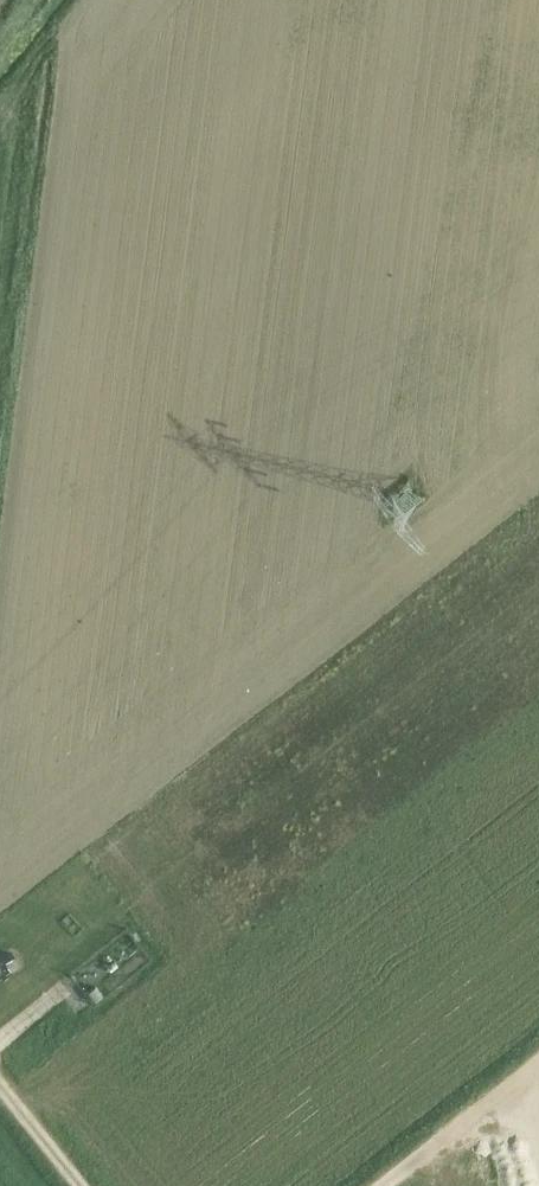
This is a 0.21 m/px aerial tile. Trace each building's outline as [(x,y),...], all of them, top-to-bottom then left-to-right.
[(92,962),(104,976),(105,974),(115,986),(165,943),(144,919),(92,962)] [(14,956),(4,963),(11,972),(21,965),(14,956)]
